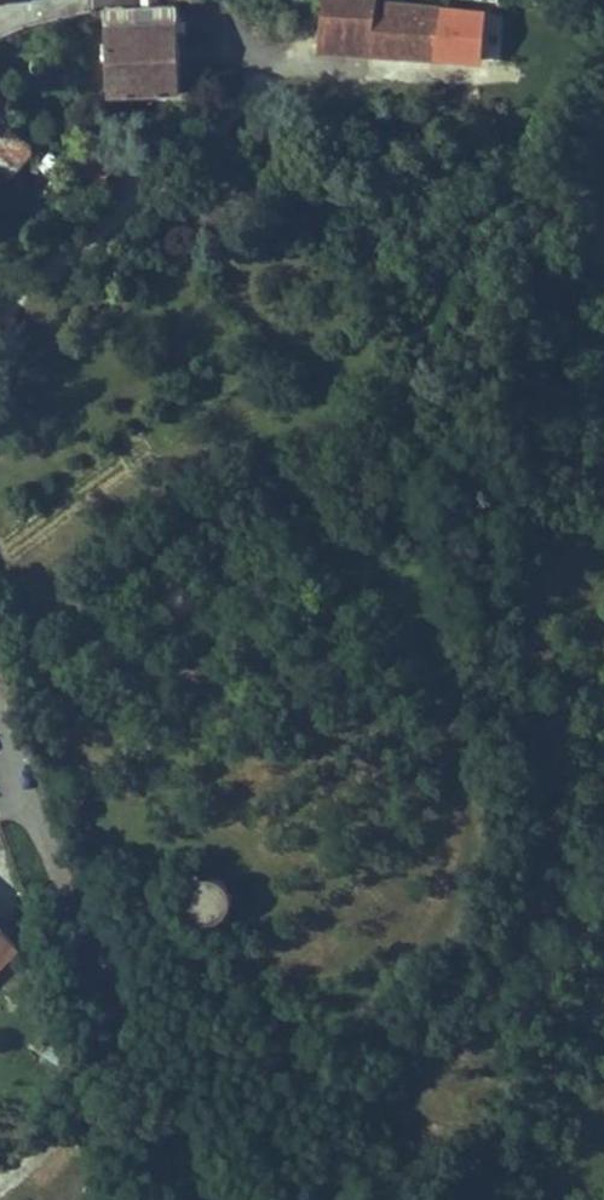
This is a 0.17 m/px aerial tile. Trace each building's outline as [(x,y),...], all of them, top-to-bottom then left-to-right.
[(322,40),(485,54),(491,10),(413,0),(326,0),(322,40)] [(177,19),(177,2),(105,2),(103,93),(176,93),(178,29),(186,30),(187,19),(177,19)] [(3,183),(30,159),(16,145),(36,126),(7,98),(0,92),(0,180),(3,183)] [(187,908),(189,911),(191,913),(194,915),(197,916),(200,917),(203,918),(206,918),(209,918),(212,918),(215,917),(218,916),(221,914),(224,913),(226,911),(228,908),(230,906),(232,903),(233,900),(234,897),(234,894),(234,891),(234,887),(233,884),(232,881),(231,879),(229,876),(227,873),(225,871),(222,869),(220,868),(217,866),(214,866),(211,865),(207,865),(204,865),(201,866),(198,867),(195,868),(192,869),(190,871),(188,874),(186,876),(184,879),(183,882),(182,885),(181,888),(181,891),(181,894),(181,897),(182,900),(183,903),(185,906),(187,908)] [(9,955),(0,946),(0,964),(9,955)] [(9,955),(0,964),(0,1001),(27,973),(9,955)]
